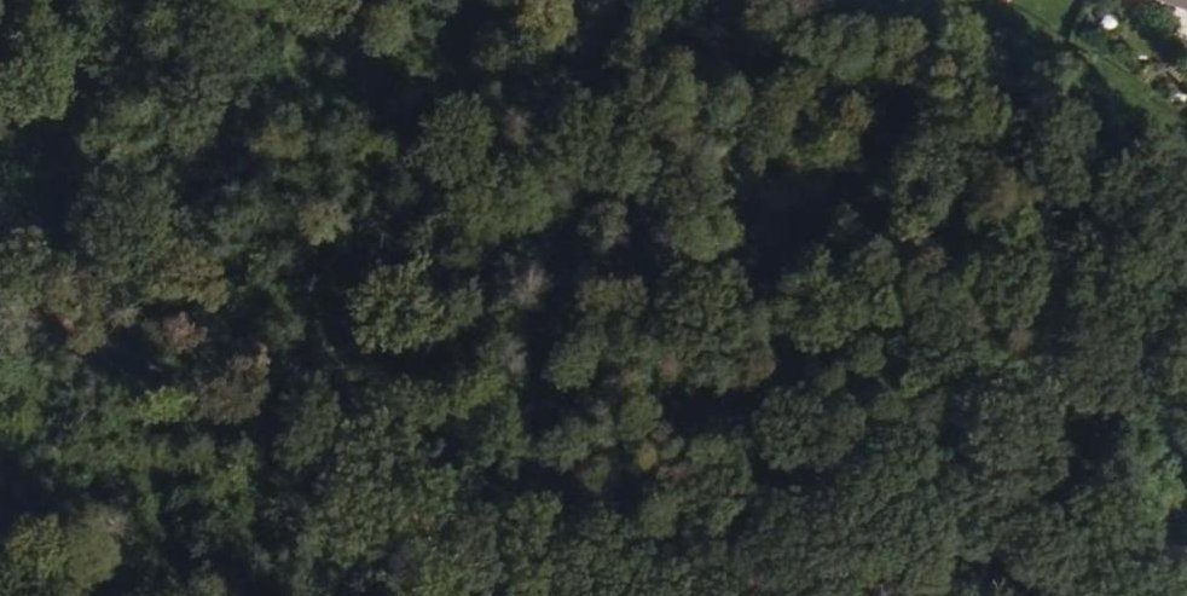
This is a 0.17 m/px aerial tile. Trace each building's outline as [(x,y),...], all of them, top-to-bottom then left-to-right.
[(1186,16),(1186,0),(1148,0),(1186,16)]
